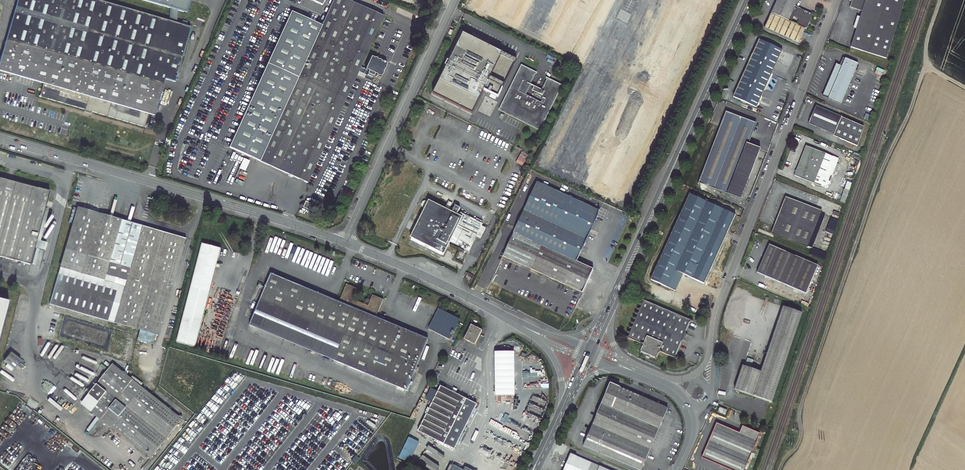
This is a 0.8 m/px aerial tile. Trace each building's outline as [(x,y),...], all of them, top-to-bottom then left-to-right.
[(174,82),(190,28),(177,24),(177,11),(182,12),(186,0),(140,0),(169,8),(169,21),(95,0),(17,0),(0,59),(0,71),(39,82),(43,83),(41,92),(39,97),(46,99),(50,100),(84,110),(91,112),(144,127),(148,114),(154,115),(164,79),(174,82)] [(344,102),(358,71),(360,66),(383,16),(349,0),(333,0),(321,26),(291,12),(247,108),(242,106),(240,111),(244,113),(229,147),(307,183),(344,102)] [(771,12),(764,28),(798,43),(805,29),(806,30),(813,14),(795,6),(798,0),(777,0),(771,12)] [(908,0),(852,0),(850,7),(862,11),(851,47),(887,58),(888,52),(892,53),(908,0)] [(433,94),(472,114),(484,90),(498,97),(516,60),(463,33),(433,94)] [(782,50),(759,40),(733,96),(756,107),(782,50)] [(365,77),(371,80),(374,73),(380,76),(386,63),(371,55),(365,68),(360,66),(358,71),(366,74),(365,77)] [(841,103),(858,64),(845,58),(842,66),(840,65),(836,63),(822,95),(841,103)] [(538,74),(521,66),(500,109),(540,129),(561,86),(547,79),(541,90),(533,85),(538,74)] [(857,146),(864,127),(841,117),(842,116),(816,106),(809,124),(834,134),(844,138),(843,140),(857,146)] [(756,124),(726,112),(699,183),(741,199),(760,149),(748,144),(756,124)] [(825,153),(806,146),(794,175),(814,183),(825,153)] [(0,178),(0,257),(12,260),(30,265),(45,204),(46,205),(49,191),(38,188),(16,183),(0,178)] [(570,246),(581,251),(600,211),(537,182),(514,233),(565,257),(570,246)] [(850,190),(846,189),(844,188),(839,202),(845,204),(850,190)] [(735,215),(689,194),(651,280),(667,287),(675,271),(683,274),(704,284),(735,215)] [(772,233),(808,246),(815,228),(819,229),(825,215),(821,213),(821,211),(786,198),(772,233)] [(310,211),(313,205),(305,201),(303,207),(310,211)] [(460,244),(463,246),(468,248),(470,245),(472,246),(483,224),(463,214),(462,216),(459,214),(461,209),(456,207),(453,212),(450,210),(453,204),(448,202),(445,208),(428,201),(428,202),(426,201),(423,202),(421,206),(422,209),(424,210),(421,217),(420,216),(417,223),(410,238),(412,238),(411,241),(442,256),(449,241),(459,246),(460,244)] [(185,238),(77,207),(49,304),(157,335),(185,238)] [(838,220),(831,217),(826,231),(833,234),(838,220)] [(812,248),(819,229),(815,228),(808,246),(812,248)] [(565,257),(514,233),(503,256),(533,270),(534,268),(538,269),(539,267),(543,269),(541,274),(583,293),(593,270),(576,262),(565,257)] [(195,347),(220,249),(201,244),(176,342),(195,347)] [(757,273),(806,293),(815,273),(818,266),(769,245),(757,273)] [(576,262),(581,251),(570,246),(565,257),(576,262)] [(812,248),(810,255),(824,260),(827,253),(812,248)] [(667,287),(675,291),(683,274),(675,271),(667,287)] [(820,275),(815,273),(806,293),(811,295),(820,275)] [(339,302),(271,274),(249,326),(407,391),(416,367),(419,368),(421,365),(418,364),(421,355),(428,339),(376,318),(383,300),(372,295),(368,306),(353,299),(357,289),(346,284),(339,302)] [(501,282),(493,278),(487,290),(495,294),(501,282)] [(690,320),(644,301),(644,300),(641,299),(641,300),(642,301),(643,302),(642,303),(642,304),(641,304),(640,304),(639,304),(639,305),(640,305),(641,306),(641,307),(641,308),(640,308),(639,309),(638,309),(637,309),(638,310),(639,312),(638,313),(637,314),(636,314),(635,313),(635,314),(636,314),(637,315),(637,317),(636,318),(635,318),(634,318),(633,318),(633,319),(634,319),(635,321),(634,323),(633,323),(632,323),(631,323),(632,324),(633,325),(633,326),(632,327),(631,327),(630,327),(629,328),(630,328),(631,329),(631,330),(631,331),(630,332),(629,332),(628,332),(627,333),(628,333),(629,334),(629,335),(629,336),(628,336),(627,337),(626,337),(625,337),(641,344),(642,346),(642,347),(642,348),(640,353),(641,353),(641,352),(656,359),(658,353),(659,353),(660,353),(661,352),(677,359),(677,358),(676,357),(676,355),(682,341),(684,340),(685,341),(685,340),(686,335),(687,336),(687,335),(686,334),(686,333),(686,332),(689,323),(690,323),(690,322),(691,322),(692,322),(693,322),(693,321),(691,320),(690,320)] [(788,308),(783,307),(761,372),(743,366),(735,390),(772,402),(802,313),(792,310),(792,307),(788,306),(788,308)] [(460,320),(439,309),(429,329),(450,340),(460,320)] [(482,331),(471,325),(464,339),(474,345),(482,331)] [(21,360),(11,352),(3,361),(14,369),(21,360)] [(514,352),(495,352),(495,396),(515,396),(514,357),(514,352)] [(81,404),(150,459),(182,420),(112,365),(81,404)] [(612,411),(622,389),(610,383),(583,446),(639,469),(641,469),(658,430),(612,411)] [(477,405),(440,386),(418,431),(454,450),(477,405)] [(641,397),(622,389),(612,411),(658,430),(663,420),(636,409),(641,397)] [(636,409),(663,420),(668,408),(641,397),(636,409)] [(727,410),(720,407),(718,412),(725,415),(727,410)] [(716,424),(702,458),(730,469),(745,469),(760,433),(742,426),(739,433),(716,424)] [(411,462),(419,441),(408,437),(400,458),(411,462)] [(442,461),(445,457),(429,445),(424,453),(437,462),(439,459),(442,461)] [(571,454),(563,469),(609,469),(571,454)] [(432,467),(431,469),(437,469),(440,465),(422,457),(420,461),(432,467)]
